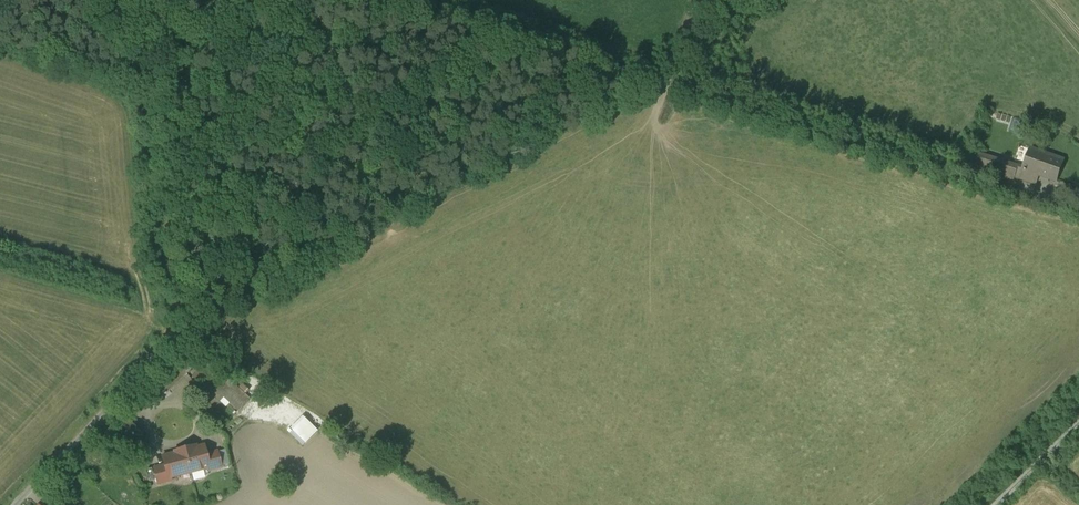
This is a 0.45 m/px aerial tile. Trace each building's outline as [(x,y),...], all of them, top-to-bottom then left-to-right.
[(1064,161),(1031,149),(1020,179),(1036,184),(1039,175),(1056,181),(1064,161)] [(999,165),(978,159),(975,167),(996,174),(999,165)] [(1011,166),(1000,162),(999,165),(996,174),(1007,178),(1011,166)] [(1018,168),(1011,166),(1007,178),(1014,180),(1018,168)] [(190,345),(151,384),(163,396),(192,368),(239,412),(250,400),(218,371),(219,370),(190,345)] [(305,418),(292,430),(305,444),(318,431),(305,418)] [(196,446),(175,452),(176,454),(163,457),(166,468),(169,478),(209,468),(206,455),(204,446),(196,448),(196,446)] [(218,452),(206,455),(209,468),(210,471),(222,467),(218,452)] [(163,466),(154,469),(158,484),(170,481),(169,478),(166,468),(164,469),(163,466)]
